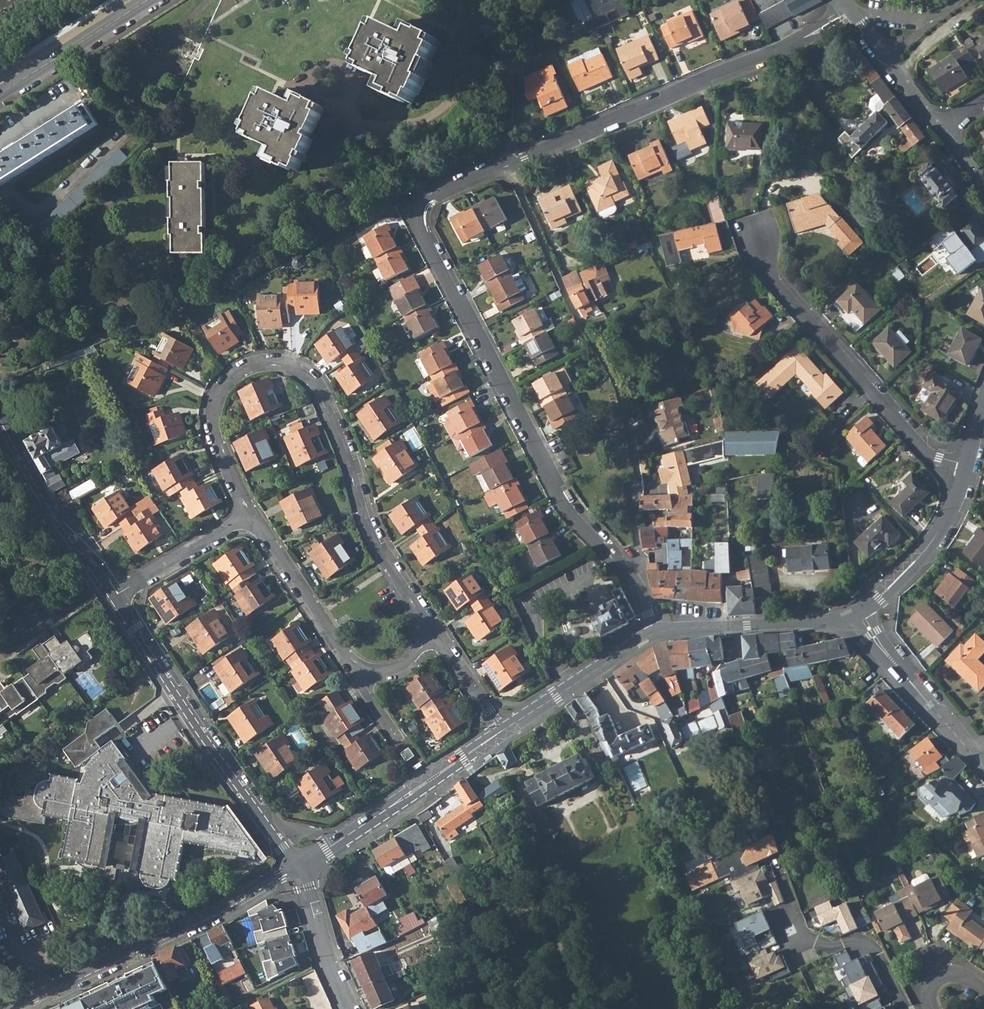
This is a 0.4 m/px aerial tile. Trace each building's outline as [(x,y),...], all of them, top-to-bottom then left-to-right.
[(630,15),(623,0),(585,0),(593,19),(584,23),(588,33),(599,28),(610,23),(606,14),(615,10),(619,19),(630,15)] [(750,24),(760,19),(758,15),(750,0),(744,0),(740,2),(750,24)] [(765,1),(764,0),(750,0),(758,15),(787,0),(766,0),(765,1)] [(758,15),(760,19),(766,30),(792,16),(793,17),(796,16),(822,1),(821,0),(787,0),(758,15)] [(740,2),(710,15),(721,40),(751,27),(750,24),(740,2)] [(676,21),(661,28),(671,49),(688,41),(689,43),(704,36),(692,11),(675,19),(676,21)] [(380,33),(376,31),(364,58),(366,59),(362,67),(369,69),(368,73),(391,84),(388,92),(397,96),(395,99),(404,104),(405,102),(412,105),(417,96),(420,97),(434,64),(432,63),(438,49),(434,47),(437,40),(426,34),(425,36),(416,32),(412,39),(398,32),(397,35),(393,32),(394,30),(383,25),(380,33)] [(649,36),(617,50),(629,78),(642,72),(640,68),(659,59),(649,36)] [(963,43),(965,46),(972,58),(980,53),(983,60),(983,38),(974,44),(971,39),(963,43)] [(848,49),(858,62),(864,58),(855,44),(848,49)] [(954,56),(929,72),(942,93),(967,78),(961,68),(974,60),(972,58),(965,46),(952,54),(954,56)] [(567,62),(569,66),(583,60),(584,63),(602,55),(599,48),(567,62)] [(583,60),(569,66),(580,91),(612,77),(602,55),(584,63),(583,60)] [(862,150),(889,124),(878,113),(884,108),(886,106),(884,104),(895,96),(864,58),(858,62),(857,63),(861,70),(857,73),(864,82),(868,79),(872,85),(871,85),(878,95),(870,101),(869,108),(874,113),(869,118),(871,120),(851,139),(845,133),(839,140),(843,147),(852,159),(861,150),(862,150)] [(522,62),(515,65),(513,74),(524,73),(522,62)] [(547,79),(526,87),(527,95),(529,100),(539,95),(547,116),(568,107),(555,75),(557,74),(553,65),(543,70),(547,79)] [(525,77),(526,87),(547,79),(543,70),(525,77)] [(266,100),(262,98),(250,125),(251,127),(248,134),(255,137),(253,141),(277,152),(273,159),(283,163),(280,167),(290,171),(291,169),(298,173),(303,162),(302,162),(304,156),(306,157),(313,141),(310,139),(312,135),(313,136),(322,116),(319,113),(322,107),(312,102),(311,104),(302,99),(298,106),(284,100),(283,102),(278,100),(279,98),(269,93),(266,100)] [(895,96),(884,104),(886,106),(896,99),(895,96)] [(886,106),(884,108),(897,124),(908,114),(896,99),(886,106)] [(0,160),(0,186),(97,124),(86,105),(0,160)] [(703,108),(668,123),(678,146),(687,143),(691,152),(693,151),(706,145),(707,145),(701,130),(710,126),(703,108)] [(908,114),(897,124),(901,129),(912,119),(908,114)] [(912,119),(901,129),(908,138),(915,147),(920,143),(926,138),(922,132),(912,119)] [(738,127),(728,126),(727,149),(761,150),(762,125),(738,124),(738,127)] [(908,138),(899,148),(904,155),(915,147),(908,138)] [(651,148),(629,157),(639,181),(662,171),(664,175),(673,171),(660,142),(650,146),(651,148)] [(920,143),(915,147),(921,155),(922,154),(923,148),(920,143)] [(693,151),(695,156),(708,150),(706,145),(693,151)] [(120,148),(28,237),(37,247),(129,158),(120,148)] [(603,179),(587,186),(599,213),(601,217),(607,218),(613,215),(617,210),(615,206),(616,206),(614,203),(630,196),(624,183),(622,184),(613,163),(599,169),(603,179)] [(932,163),(917,175),(922,181),(938,202),(939,202),(944,209),(946,208),(950,214),(962,205),(957,199),(959,198),(953,190),(954,190),(937,169),(937,170),(932,163)] [(205,164),(173,164),(173,182),(171,182),(171,236),(174,236),(174,255),(206,255),(205,164)] [(554,195),(540,201),(552,229),(566,223),(563,217),(581,210),(571,187),(553,194),(554,195)] [(820,195),(787,205),(795,231),(824,223),(826,222),(829,222),(831,222),(834,225),(831,228),(843,242),(839,246),(848,256),(862,243),(820,195)] [(719,197),(708,200),(715,224),(717,223),(725,221),(721,207),(723,206),(721,198),(719,198),(719,197)] [(479,204),(473,207),(474,209),(485,232),(507,220),(496,198),(487,202),(481,206),(479,204)] [(457,215),(450,219),(463,243),(485,232),(474,209),(465,214),(458,217),(457,215)] [(960,230),(974,250),(983,242),(983,233),(975,218),(960,230)] [(795,231),(796,234),(828,225),(831,228),(834,225),(831,222),(829,222),(826,222),(824,223),(795,231)] [(680,251),(692,248),(692,249),(698,248),(698,246),(707,244),(709,254),(718,252),(724,250),(717,223),(715,224),(705,225),(660,235),(659,236),(668,268),(683,264),(680,251)] [(388,224),(363,237),(375,259),(397,247),(393,239),(389,232),(391,231),(388,224)] [(950,225),(943,230),(937,235),(944,244),(926,256),(936,269),(966,247),(950,225)] [(925,245),(927,248),(937,240),(935,237),(925,245)] [(627,246),(629,251),(635,248),(638,247),(636,242),(627,246)] [(638,247),(635,248),(638,255),(650,248),(647,242),(638,247)] [(978,263),(983,260),(983,242),(974,250),(970,252),(978,263)] [(320,246),(324,253),(329,250),(325,243),(320,246)] [(397,247),(375,259),(387,281),(409,269),(404,261),(401,254),(403,253),(399,246),(397,247)] [(501,255),(479,266),(484,275),(487,282),(485,283),(489,290),(491,289),(513,277),(501,255)] [(294,259),(293,263),(296,269),(300,270),(305,267),(306,263),(303,257),(300,256),(294,259)] [(920,261),(930,274),(936,269),(926,256),(920,261)] [(594,303),(614,293),(609,282),(611,281),(608,273),(604,264),(596,267),(598,279),(596,280),(586,284),(594,303)] [(596,266),(578,274),(583,285),(586,284),(596,280),(598,279),(596,267),(596,266)] [(562,278),(568,292),(583,285),(578,274),(577,271),(562,278)] [(513,277),(521,292),(527,289),(519,274),(513,277)] [(389,288),(404,317),(426,305),(422,297),(418,290),(420,289),(413,275),(389,288)] [(513,277),(491,289),(495,297),(499,304),(497,305),(500,312),(525,299),(521,292),(513,277)] [(289,288),(289,296),(290,313),(309,313),(312,315),(316,314),(320,312),(319,282),(296,283),(296,284),(289,285),(289,288)] [(594,303),(586,284),(583,285),(568,292),(579,310),(590,305),(594,303)] [(858,284),(838,302),(847,311),(850,308),(853,311),(865,324),(882,310),(858,284)] [(967,315),(983,325),(983,291),(981,289),(967,315)] [(549,296),(552,302),(562,297),(559,291),(549,296)] [(284,296),(259,297),(260,327),(283,326),(282,323),(290,323),(290,313),(289,296),(284,296)] [(604,307),(608,317),(626,308),(622,300),(604,307)] [(743,310),(732,313),(734,323),(733,323),(735,332),(735,331),(744,334),(744,335),(760,340),(765,324),(773,316),(764,306),(762,307),(756,300),(749,306),(748,305),(743,310)] [(341,302),(335,306),(339,312),(345,308),(341,302)] [(426,305),(404,317),(416,339),(438,327),(433,319),(430,312),(432,311),(428,304),(426,305)] [(579,310),(582,315),(587,313),(593,310),(590,305),(579,310)] [(608,317),(604,307),(599,310),(602,313),(604,313),(606,318),(608,317)] [(189,309),(182,312),(184,318),(191,315),(189,309)] [(229,310),(204,326),(220,351),(239,340),(237,337),(244,333),(229,310)] [(536,310),(513,322),(518,330),(521,337),(519,338),(523,345),(525,344),(547,332),(536,310)] [(7,325),(11,322),(0,311),(0,318),(7,325)] [(591,316),(596,324),(606,318),(604,313),(602,313),(594,317),(591,316)] [(570,320),(574,328),(579,325),(575,318),(570,320)] [(342,328),(317,344),(330,363),(340,356),(344,362),(359,353),(342,328)] [(890,328),(873,343),(882,353),(884,352),(896,366),(911,353),(906,346),(896,335),(890,328)] [(962,329),(947,355),(967,366),(982,340),(962,329)] [(896,335),(906,346),(910,342),(900,331),(896,335)] [(547,332),(525,344),(529,352),(533,359),(531,360),(534,367),(559,354),(547,332)] [(165,334),(152,361),(167,369),(171,362),(181,368),(192,348),(165,334)] [(444,341),(419,354),(431,376),(453,365),(449,356),(445,349),(447,348),(444,341)] [(798,348),(758,384),(770,397),(778,390),(777,389),(795,373),(797,371),(812,387),(810,389),(809,390),(826,409),(842,394),(826,376),(824,377),(823,379),(804,358),(806,357),(798,348)] [(882,353),(895,368),(896,366),(884,352),(882,353)] [(348,369),(338,375),(350,394),(375,378),(359,353),(344,362),(348,369)] [(804,358),(823,379),(824,377),(806,357),(804,358)] [(138,363),(148,368),(150,363),(141,358),(138,363)] [(137,362),(127,382),(153,395),(167,369),(152,361),(150,363),(148,368),(138,363),(137,362)] [(453,365),(431,376),(434,383),(427,386),(435,402),(439,400),(443,407),(470,392),(466,385),(464,386),(460,378),(456,372),(459,370),(455,364),(453,365)] [(565,368),(534,384),(538,393),(542,399),(539,401),(543,408),(545,406),(567,395),(563,387),(572,382),(565,368)] [(795,373),(810,389),(812,387),(797,371),(795,373)] [(932,373),(923,388),(932,394),(921,411),(942,424),(962,392),(932,373)] [(268,379),(241,391),(253,419),(281,407),(268,379)] [(567,395),(545,406),(550,415),(553,422),(551,423),(555,430),(579,417),(567,395)] [(384,397),(360,414),(376,438),(401,422),(384,397)] [(680,398),(648,408),(651,417),(654,416),(657,423),(659,424),(661,424),(663,431),(662,431),(661,432),(667,447),(679,442),(680,439),(690,435),(686,423),(683,423),(679,408),(683,407),(680,398)] [(472,400),(447,413),(451,419),(446,421),(445,425),(452,438),(459,435),(481,423),(477,415),(473,408),(475,407),(472,400)] [(151,415),(146,416),(156,445),(184,435),(177,414),(165,418),(163,411),(158,412),(156,408),(149,410),(151,415)] [(722,415),(714,417),(717,431),(726,429),(722,415)] [(867,418),(846,436),(852,442),(851,443),(862,456),(858,459),(858,461),(862,466),(864,466),(869,462),(886,448),(869,429),(873,425),(867,418)] [(481,423),(459,435),(470,457),(492,445),(488,437),(484,430),(487,429),(483,422),(481,423)] [(292,436),(287,438),(299,466),(326,454),(314,426),(305,430),(302,423),(289,428),(292,436)] [(52,427),(25,442),(53,492),(65,486),(60,476),(57,477),(52,467),(48,459),(76,444),(73,439),(70,440),(69,437),(61,441),(52,427)] [(264,430),(237,442),(249,470),(276,458),(264,430)] [(781,430),(726,432),(726,437),(726,440),(725,456),(761,455),(776,455),(779,438),(781,430)] [(381,454),(375,458),(392,483),(417,466),(400,441),(393,446),(389,440),(376,448),(381,454)] [(725,456),(726,440),(664,455),(667,469),(660,470),(663,484),(667,483),(670,482),(671,489),(681,487),(681,488),(685,487),(691,486),(687,466),(693,465),(693,466),(717,460),(717,458),(725,458),(725,456)] [(48,459),(52,467),(80,452),(76,444),(48,459)] [(490,455),(494,461),(505,456),(501,449),(490,455)] [(505,456),(494,461),(490,455),(470,465),(475,475),(482,472),(492,490),(514,479),(510,470),(506,464),(508,462),(505,456)] [(761,455),(757,484),(772,483),(776,455),(761,455)] [(180,491),(195,482),(181,456),(155,470),(165,490),(176,484),(180,491)] [(646,459),(647,466),(656,464),(656,457),(646,459)] [(638,461),(642,478),(649,476),(647,466),(646,459),(638,461)] [(912,474),(903,482),(908,487),(891,503),(904,517),(930,493),(912,474)] [(514,479),(492,490),(484,495),(491,507),(499,503),(504,513),(504,512),(508,519),(529,508),(525,501),(526,501),(521,493),(518,486),(520,485),(516,478),(514,479)] [(68,493),(74,502),(98,489),(92,479),(68,493)] [(195,482),(180,491),(194,517),(220,503),(209,483),(199,489),(195,482)] [(671,489),(670,482),(667,483),(670,496),(689,496),(685,487),(681,488),(681,487),(671,489)] [(772,483),(757,484),(755,501),(770,500),(772,483)] [(310,489),(283,502),(296,529),(323,516),(310,489)] [(66,490),(56,497),(63,508),(70,504),(74,502),(68,493),(66,490)] [(121,527),(136,517),(147,509),(155,504),(149,496),(130,509),(119,492),(94,508),(106,527),(117,520),(121,527)] [(648,497),(642,497),(640,511),(672,509),(673,514),(689,514),(689,506),(693,507),(693,495),(689,496),(670,496),(648,497)] [(727,495),(711,495),(712,503),(727,502),(727,495)] [(417,498),(392,514),(405,533),(415,526),(419,532),(434,523),(417,498)] [(454,502),(457,507),(463,505),(460,499),(454,502)] [(155,504),(147,509),(151,516),(159,510),(155,504)] [(136,517),(121,527),(138,551),(162,535),(150,516),(151,516),(147,509),(136,517)] [(540,510),(516,523),(527,545),(550,534),(545,525),(542,518),(544,517),(540,510)] [(673,514),(668,514),(668,518),(670,528),(693,528),(692,515),(689,514),(673,514)] [(884,517),(855,543),(868,558),(886,542),(889,546),(900,536),(884,517)] [(670,528),(668,518),(655,519),(656,528),(667,528),(670,528)] [(423,539),(413,546),(425,564),(450,548),(434,523),(419,532),(423,539)] [(655,528),(641,529),(643,550),(644,553),(656,551),(656,548),(658,547),(657,545),(668,544),(668,540),(668,537),(656,538),(655,528)] [(656,528),(655,528),(656,538),(668,537),(667,528),(656,528)] [(963,554),(983,570),(983,569),(983,532),(979,528),(974,535),(977,537),(969,548),(968,547),(963,554)] [(550,534),(527,545),(539,567),(561,556),(557,547),(553,541),(555,539),(552,533),(550,534)] [(336,534),(312,552),(329,576),(353,558),(336,534)] [(673,540),(668,540),(668,544),(669,565),(669,570),(680,570),(675,600),(690,601),(693,584),(691,572),(682,571),(682,567),(682,551),(680,551),(680,546),(693,546),(693,539),(681,540),(673,540)] [(746,539),(746,553),(757,551),(756,539),(746,539)] [(729,544),(716,543),(715,570),(715,574),(722,574),(731,574),(729,544)] [(658,563),(658,565),(669,565),(668,544),(657,545),(658,547),(656,548),(656,551),(655,563),(658,563)] [(828,545),(788,549),(790,573),(830,570),(828,545)] [(241,548),(216,564),(233,589),(247,579),(257,574),(252,567),(253,566),(241,548)] [(757,551),(746,553),(750,571),(753,589),(756,615),(774,614),(769,597),(772,597),(765,556),(758,557),(757,551)] [(699,561),(692,560),(691,568),(691,571),(691,572),(693,584),(690,601),(708,602),(708,575),(708,571),(699,571),(699,568),(699,561)] [(655,563),(648,564),(648,571),(655,598),(661,598),(664,572),(659,571),(658,565),(658,563),(655,563)] [(950,573),(935,593),(955,608),(960,602),(965,595),(970,589),(973,591),(978,584),(958,568),(953,576),(950,573)] [(669,572),(664,572),(661,598),(675,600),(680,570),(669,570),(669,572)] [(729,587),(728,587),(729,604),(729,616),(748,615),(744,590),(753,589),(750,571),(738,572),(736,574),(737,579),(740,581),(743,581),(743,586),(729,587)] [(472,574),(447,590),(459,609),(470,602),(474,608),(488,599),(472,574)] [(715,574),(708,575),(708,602),(723,603),(722,574),(715,574)] [(247,579),(233,589),(250,614),(274,597),(262,579),(252,586),(247,579)] [(730,583),(729,587),(743,586),(743,581),(740,581),(737,579),(730,583)] [(176,581),(151,597),(168,622),(193,606),(176,581)] [(496,582),(491,584),(496,593),(500,591),(496,582)] [(601,636),(602,638),(629,624),(627,622),(635,618),(621,589),(613,593),(617,601),(590,614),(591,617),(586,619),(585,616),(561,623),(568,648),(593,641),(592,639),(601,636)] [(753,589),(744,590),(748,615),(756,615),(753,589)] [(965,595),(960,602),(965,607),(971,599),(965,595)] [(478,615),(468,621),(480,640),(505,624),(488,599),(474,608),(478,615)] [(925,604),(910,619),(937,647),(953,632),(925,604)] [(213,611),(189,628),(206,653),(230,636),(213,611)] [(298,624),(273,640),(290,665),(305,656),(313,651),(308,644),(310,642),(298,624)] [(239,629),(245,638),(250,635),(244,626),(239,629)] [(177,627),(169,632),(173,638),(181,633),(177,627)] [(88,631),(71,643),(68,640),(62,645),(56,637),(54,635),(43,644),(64,673),(75,665),(77,668),(93,657),(88,650),(97,644),(88,631)] [(780,634),(782,651),(788,650),(789,655),(788,655),(790,667),(808,664),(803,648),(798,649),(795,633),(780,634)] [(758,635),(760,653),(768,653),(782,651),(780,634),(758,635)] [(741,660),(744,679),(747,678),(769,671),(773,670),(773,668),(768,653),(760,653),(758,635),(744,636),(746,659),(741,660)] [(983,653),(983,643),(975,636),(964,649),(961,646),(946,661),(979,691),(983,686),(983,668),(977,661),(974,658),(977,654),(980,657),(983,653)] [(708,638),(713,660),(725,660),(721,637),(708,638)] [(691,641),(694,668),(714,664),(713,660),(708,638),(691,641)] [(827,642),(830,660),(851,655),(844,640),(842,638),(827,642)] [(681,641),(687,669),(689,669),(689,672),(691,672),(692,676),(695,676),(695,675),(694,668),(691,641),(691,640),(681,641)] [(670,642),(676,670),(687,669),(681,641),(670,642)] [(25,679),(39,698),(47,692),(48,688),(56,682),(59,683),(67,678),(64,673),(43,644),(41,642),(34,647),(43,660),(29,670),(32,673),(25,679)] [(658,658),(661,668),(678,707),(683,717),(689,714),(685,701),(676,670),(670,642),(663,642),(660,644),(656,646),(658,658)] [(803,648),(808,664),(830,660),(827,642),(806,647),(803,648)] [(644,670),(649,676),(650,675),(661,668),(658,658),(656,646),(636,659),(644,670)] [(510,647),(486,664),(498,682),(502,689),(527,672),(510,647)] [(241,650),(216,667),(233,692),(257,675),(241,650)] [(305,656),(290,665),(306,690),(331,674),(319,655),(317,657),(313,651),(305,656)] [(642,684),(649,697),(659,690),(650,675),(649,676),(644,670),(636,659),(628,664),(635,676),(638,674),(644,683),(642,684)] [(718,688),(721,697),(722,697),(751,687),(747,678),(744,679),(741,660),(729,664),(724,661),(715,673),(718,688)] [(616,673),(622,684),(630,679),(633,683),(638,680),(635,676),(628,664),(616,673)] [(787,679),(788,682),(814,677),(814,676),(808,664),(790,667),(785,668),(783,668),(787,679)] [(769,671),(772,684),(777,682),(787,679),(783,668),(785,668),(784,665),(773,668),(773,670),(769,671)] [(412,686),(408,689),(424,714),(439,704),(447,698),(443,692),(445,691),(432,672),(421,679),(418,675),(409,681),(412,686)] [(814,677),(821,694),(826,692),(819,673),(814,676),(814,677)] [(10,719),(17,714),(18,715),(39,699),(39,698),(25,679),(24,678),(6,690),(0,682),(0,683),(0,705),(10,719)] [(849,688),(855,695),(867,685),(862,678),(849,688)] [(777,682),(782,697),(793,694),(788,682),(787,679),(777,682)] [(710,690),(711,703),(722,698),(722,697),(721,697),(718,688),(710,690)] [(649,697),(656,707),(666,701),(659,690),(649,697)] [(699,697),(701,708),(711,703),(710,690),(698,693),(699,697)] [(899,707),(883,690),(868,704),(885,721),(899,707)] [(344,702),(337,691),(320,702),(329,717),(325,719),(342,744),(357,735),(364,730),(360,723),(363,722),(350,703),(346,706),(344,707),(342,704),(344,702)] [(567,706),(577,720),(587,713),(590,720),(601,715),(600,712),(598,707),(592,700),(587,692),(579,698),(567,706)] [(691,699),(694,712),(701,708),(699,697),(691,699)] [(424,714),(428,719),(441,739),(465,722),(453,704),(452,705),(447,698),(439,704),(424,714)] [(255,699),(230,716),(247,741),(272,724),(255,699)] [(685,701),(689,714),(694,712),(691,699),(685,701)] [(656,707),(665,720),(675,716),(672,710),(666,701),(656,707)] [(5,724),(4,723),(10,719),(0,705),(0,728),(5,724)] [(677,720),(675,716),(665,720),(662,721),(674,746),(686,741),(686,740),(702,732),(702,734),(720,727),(720,729),(732,724),(729,716),(725,705),(714,711),(715,713),(697,721),(696,720),(680,727),(677,720)] [(675,716),(677,720),(683,717),(678,707),(672,710),(675,716)] [(915,724),(899,707),(885,721),(901,738),(915,724)] [(144,791),(123,763),(127,759),(113,740),(101,749),(94,740),(117,723),(106,709),(88,722),(85,733),(63,749),(76,767),(98,751),(100,753),(95,757),(92,760),(88,765),(85,769),(88,771),(86,773),(85,776),(85,777),(83,783),(78,782),(79,779),(65,777),(64,782),(52,779),(49,780),(46,780),(45,781),(43,782),(41,783),(39,785),(38,789),(38,790),(28,788),(26,797),(13,794),(10,794),(7,795),(4,797),(3,798),(2,800),(1,802),(0,805),(0,806),(1,808),(1,809),(2,811),(2,812),(3,813),(6,815),(7,816),(9,817),(43,823),(45,815),(70,819),(63,857),(74,860),(83,864),(87,867),(93,869),(92,871),(102,873),(101,876),(114,879),(117,865),(103,862),(112,815),(116,815),(119,818),(121,820),(124,822),(128,823),(131,824),(135,823),(138,822),(142,820),(146,821),(137,869),(123,866),(120,880),(134,882),(133,884),(157,888),(159,888),(162,888),(164,887),(166,886),(167,885),(169,883),(170,881),(171,878),(176,879),(184,841),(208,846),(207,849),(254,858),(255,854),(260,850),(244,828),(242,830),(241,825),(239,821),(235,816),(233,814),(230,812),(228,811),(225,809),(225,807),(144,791)] [(732,724),(739,743),(751,739),(742,712),(729,716),(732,724)] [(419,717),(423,723),(428,719),(424,714),(419,717)] [(831,718),(839,739),(851,733),(849,730),(844,732),(836,714),(831,718)] [(610,742),(615,757),(656,739),(649,724),(619,738),(610,715),(609,715),(602,718),(601,719),(604,727),(609,742),(610,742)] [(357,735),(342,744),(359,769),(383,753),(371,734),(361,741),(357,735)] [(180,736),(171,743),(166,738),(137,763),(148,776),(187,744),(180,736)] [(282,737),(257,753),(274,778),(299,762),(282,737)] [(951,762),(944,754),(942,756),(928,739),(912,751),(926,769),(921,772),(925,777),(941,769),(942,768),(951,762)] [(506,768),(520,760),(512,746),(498,753),(506,768)] [(414,756),(409,748),(401,754),(407,761),(414,756)] [(875,772),(881,767),(893,758),(889,753),(872,766),(875,772)] [(490,756),(489,754),(482,759),(485,763),(492,758),(490,756)] [(527,782),(540,806),(551,800),(552,800),(565,794),(581,786),(581,785),(594,779),(582,754),(527,782)] [(922,796),(928,802),(930,801),(941,813),(944,819),(959,812),(962,815),(970,811),(975,804),(964,792),(959,792),(959,790),(960,788),(953,781),(968,766),(959,757),(951,762),(942,768),(947,778),(941,783),(938,780),(922,787),(922,796)] [(323,765),(299,782),(316,807),(340,790),(339,789),(334,780),(323,765)] [(879,780),(886,777),(881,767),(875,772),(879,780)] [(334,780),(339,789),(345,784),(340,776),(334,780)] [(438,822),(450,840),(460,833),(456,828),(474,816),(472,812),(484,804),(467,779),(457,786),(467,802),(469,804),(449,818),(447,816),(438,822)] [(499,780),(480,791),(487,803),(506,792),(499,780)] [(447,816),(449,818),(469,804),(467,802),(447,816)] [(757,805),(763,820),(767,819),(762,803),(757,805)] [(418,814),(423,822),(433,816),(427,808),(418,814)] [(970,829),(983,823),(983,814),(966,822),(970,829)] [(769,835),(773,834),(767,819),(763,820),(769,835)] [(983,856),(983,823),(970,829),(967,831),(980,858),(983,856)] [(407,854),(407,855),(413,852),(421,847),(424,851),(431,847),(419,825),(397,838),(407,854)] [(751,844),(686,873),(693,890),(720,878),(720,879),(731,874),(734,881),(758,870),(754,863),(757,861),(780,851),(773,835),(751,845),(751,844)] [(381,847),(390,864),(399,859),(407,854),(397,838),(381,847)] [(375,851),(384,867),(390,864),(381,847),(375,851)] [(430,855),(436,866),(445,861),(439,850),(430,855)] [(407,855),(410,860),(416,857),(413,852),(407,855)] [(390,864),(395,872),(404,867),(412,863),(410,860),(407,855),(407,854),(399,859),(390,864)] [(15,855),(0,861),(0,877),(19,921),(24,932),(44,923),(39,912),(15,855)] [(773,864),(774,874),(785,872),(783,862),(773,864)] [(404,867),(409,876),(417,872),(412,863),(404,867)] [(776,905),(785,901),(771,864),(761,869),(758,870),(734,881),(732,882),(737,892),(742,890),(750,908),(760,903),(758,898),(763,896),(764,897),(771,894),(776,905)] [(895,868),(905,888),(909,886),(899,866),(895,868)] [(913,884),(915,888),(930,880),(928,875),(925,874),(913,880),(912,883),(913,884)] [(905,888),(918,913),(925,909),(925,910),(938,904),(936,902),(942,899),(950,895),(941,875),(930,880),(915,888),(913,884),(909,886),(905,888)] [(367,906),(367,907),(375,902),(382,898),(388,895),(378,877),(357,889),(367,906)] [(448,886),(460,905),(469,900),(457,881),(448,886)] [(876,913),(885,931),(903,921),(902,918),(908,915),(909,917),(918,913),(905,888),(897,892),(901,900),(876,913)] [(809,898),(814,907),(815,907),(829,899),(825,890),(809,898)] [(375,902),(378,907),(385,903),(382,898),(375,902)] [(815,907),(819,916),(834,909),(829,899),(815,907)] [(965,904),(957,899),(954,903),(961,909),(965,904)] [(258,944),(267,942),(289,935),(287,927),(288,927),(284,912),(282,912),(274,904),(269,907),(267,900),(248,911),(250,917),(260,914),(263,919),(261,920),(264,929),(254,932),(258,944)] [(859,928),(847,903),(834,909),(819,916),(814,918),(816,923),(824,926),(838,919),(845,934),(859,928)] [(954,903),(945,916),(952,921),(961,909),(954,903)] [(949,926),(957,932),(955,934),(977,950),(980,947),(983,941),(983,928),(969,917),(973,910),(965,904),(961,909),(952,921),(949,926)] [(358,945),(362,952),(379,946),(386,943),(389,942),(381,930),(378,925),(378,924),(367,907),(367,906),(351,915),(348,910),(338,915),(356,946),(358,945)] [(763,911),(761,912),(769,930),(772,929),(763,911)] [(761,912),(736,923),(748,948),(752,946),(755,953),(766,948),(778,943),(772,929),(769,930),(761,912)] [(902,918),(903,921),(918,914),(918,913),(909,917),(908,915),(902,918)] [(398,931),(400,936),(415,928),(407,915),(393,923),(398,931)] [(200,936),(214,965),(224,960),(223,956),(231,952),(237,964),(218,973),(221,979),(224,984),(248,973),(240,959),(236,951),(232,942),(224,926),(211,932),(200,936)] [(947,928),(955,934),(957,932),(949,926),(947,928)] [(293,942),(291,935),(289,935),(267,942),(270,951),(271,951),(273,959),(263,962),(269,981),(300,965),(295,957),(297,956),(294,944),(291,945),(291,943),(293,942)] [(178,947),(186,965),(191,962),(183,944),(178,947)] [(165,978),(167,982),(179,977),(181,981),(191,976),(186,965),(178,947),(155,957),(157,961),(165,978)] [(770,955),(766,948),(755,953),(749,956),(753,963),(743,967),(749,979),(758,975),(759,978),(770,973),(773,980),(791,972),(786,961),(784,961),(780,961),(778,958),(776,953),(770,955)] [(443,952),(447,960),(455,956),(452,949),(443,952)] [(842,979),(846,987),(877,971),(872,962),(869,963),(865,955),(859,958),(860,961),(854,964),(848,951),(837,956),(835,957),(841,968),(844,966),(849,975),(842,979)] [(354,962),(365,987),(386,978),(387,978),(382,968),(375,952),(354,962)] [(390,964),(394,974),(400,972),(409,968),(404,957),(390,964)] [(129,974),(130,976),(133,974),(150,1008),(161,1004),(152,984),(165,978),(157,961),(129,974)] [(382,968),(387,978),(391,976),(387,965),(382,968)] [(877,971),(846,987),(844,988),(850,999),(856,996),(863,1008),(860,1008),(881,1008),(884,1007),(880,1000),(881,999),(876,989),(879,988),(879,986),(883,984),(877,971)] [(375,1008),(395,1000),(387,982),(402,976),(400,972),(394,974),(391,976),(387,978),(386,978),(365,987),(375,1008)] [(84,995),(91,1008),(150,1008),(133,974),(130,976),(113,984),(112,985),(113,989),(109,991),(106,985),(84,995)] [(455,980),(457,985),(467,981),(464,976),(455,980)] [(161,1004),(164,1008),(180,1008),(174,994),(167,982),(165,978),(152,984),(161,1004)] [(211,1000),(214,1008),(232,999),(224,984),(221,979),(211,984),(217,997),(211,1000)] [(234,996),(243,993),(241,987),(232,990),(234,996)] [(61,1008),(77,1008),(81,1007),(75,994),(57,1003),(61,1008)] [(254,1008),(275,1008),(270,998),(252,1006),(254,1008)]
